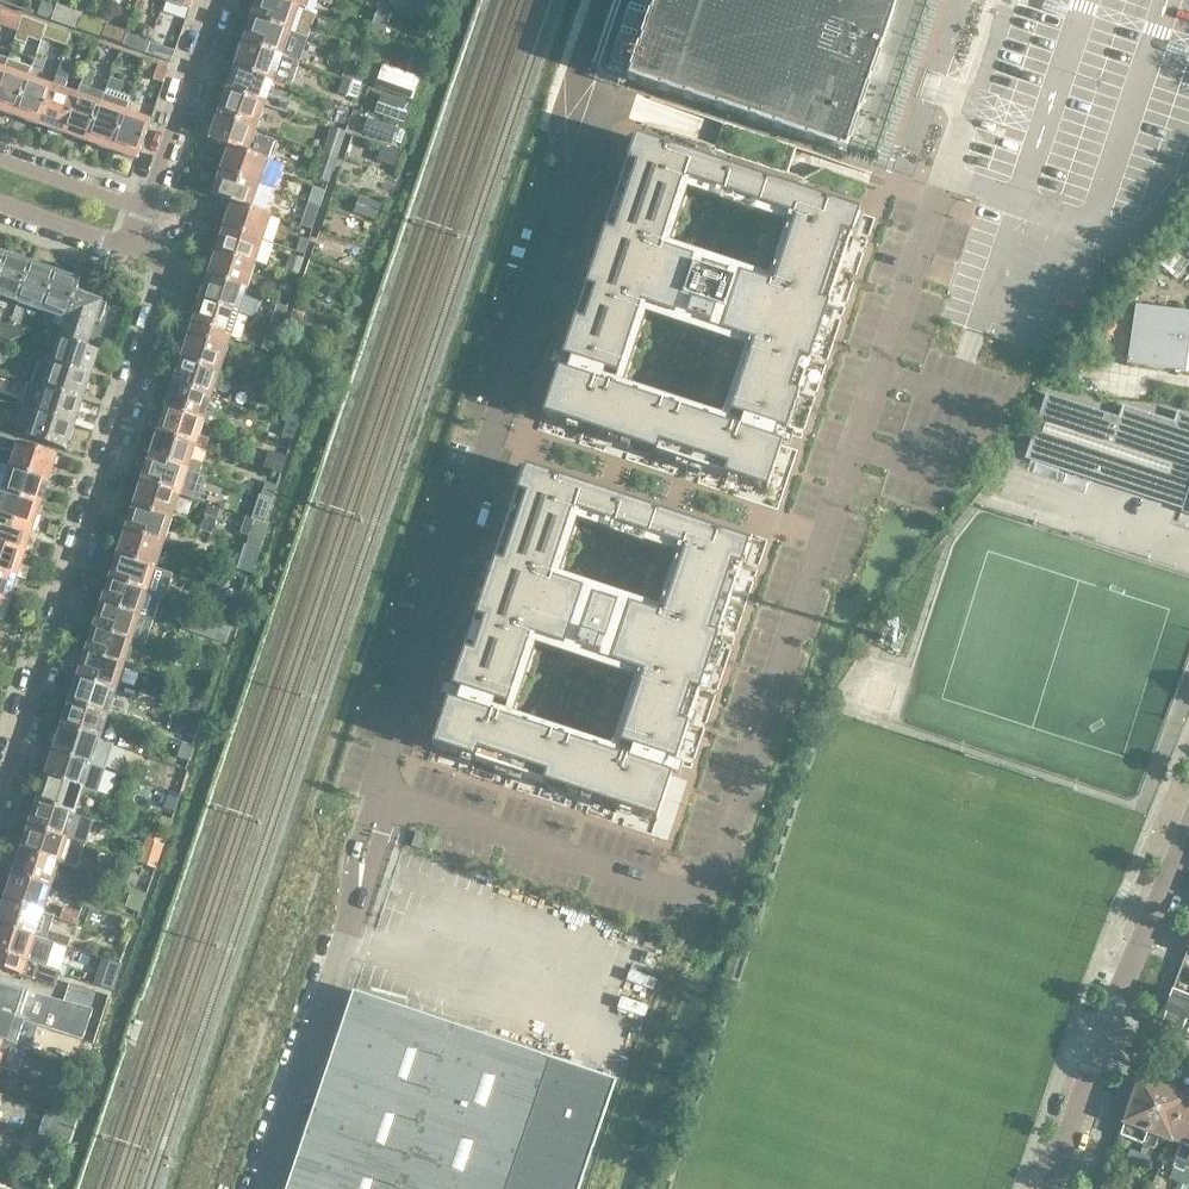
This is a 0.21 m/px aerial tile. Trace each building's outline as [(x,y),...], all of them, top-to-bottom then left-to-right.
[(23,9),(26,0),(0,0),(0,1),(23,9)] [(50,20),(56,5),(42,0),(41,0),(35,15),(50,20)] [(189,10),(193,0),(165,0),(164,1),(189,10)] [(253,18),(318,41),(321,32),(295,23),(300,9),(298,8),(298,6),(281,0),(259,0),(253,18)] [(298,6),(298,8),(300,9),(307,11),(311,0),(281,0),(298,6)] [(445,8),(421,0),(420,0),(415,16),(440,24),(445,8)] [(591,67),(877,163),(932,0),(614,0),(610,11),(592,65),(591,67)] [(57,4),(51,20),(75,29),(81,12),(57,4)] [(0,7),(0,24),(17,30),(23,15),(0,7)] [(383,37),(385,31),(392,13),(378,8),(370,32),(383,37)] [(81,14),(77,27),(90,32),(95,19),(81,14)] [(253,18),(244,42),(283,56),(302,63),(306,54),(286,47),(292,32),(253,18)] [(46,26),(32,21),(29,30),(43,34),(46,26)] [(103,36),(118,42),(123,28),(108,22),(103,36)] [(43,34),(41,38),(66,47),(71,34),(46,26),(43,34)] [(151,42),(128,34),(124,45),(148,54),(151,42)] [(161,58),(171,62),(177,46),(166,42),(161,58)] [(283,56),(244,42),(236,66),(275,80),(283,84),(292,87),(300,62),(283,56)] [(405,73),(419,77),(427,53),(413,48),(405,73)] [(0,80),(0,110),(15,115),(28,77),(17,73),(20,64),(18,64),(7,60),(4,69),(0,80)] [(62,60),(56,76),(67,80),(72,64),(62,60)] [(164,82),(169,66),(158,63),(153,78),(164,82)] [(275,80),(236,66),(227,90),(266,105),(287,112),(291,100),(270,92),(275,80)] [(422,80),(386,67),(378,90),(413,103),(422,80)] [(86,68),(80,85),(91,89),(96,72),(86,68)] [(56,76),(39,124),(63,133),(77,95),(64,90),(68,81),(67,80),(56,76)] [(101,103),(87,141),(112,150),(126,112),(131,97),(119,93),(123,80),(110,76),(104,93),(104,94),(101,103)] [(28,77),(15,115),(39,124),(52,86),(28,77)] [(356,99),(361,85),(344,79),(338,93),(356,99)] [(101,103),(104,94),(91,89),(80,85),(77,95),(63,133),(87,141),(101,103)] [(227,90),(219,115),(258,129),(266,105),(227,90)] [(413,105),(386,96),(380,114),(407,123),(413,105)] [(126,112),(112,150),(137,159),(143,143),(150,121),(142,118),(126,112)] [(219,115),(210,141),(246,153),(247,152),(269,160),(271,156),(278,136),(258,129),(219,115)] [(399,127),(369,117),(365,131),(394,141),(399,127)] [(324,153),(339,158),(348,134),(333,129),(324,153)] [(595,258),(590,274),(586,285),(561,359),(542,416),(766,491),(782,445),(785,434),(814,347),(818,336),(823,320),(827,309),(859,213),(635,138),(599,247),(595,258)] [(394,163),(398,151),(383,147),(380,158),(394,163)] [(230,148),(221,171),(260,185),(269,160),(247,152),(246,153),(230,148)] [(324,153),(316,176),(331,182),(339,158),(324,153)] [(221,171),(213,195),(233,202),(249,208),(267,214),(275,191),(260,185),(221,171)] [(311,203),(322,207),(328,191),(316,187),(311,203)] [(382,205),(361,197),(356,211),(377,218),(382,205)] [(233,202),(225,228),(263,242),(272,216),(249,208),(233,202)] [(302,225),(314,229),(322,207),(311,203),(310,203),(302,225)] [(263,242),(225,228),(217,252),(256,265),(263,242)] [(298,252),(308,255),(313,240),(303,237),(298,252)] [(1167,245),(1154,259),(1169,272),(1181,257),(1167,245)] [(217,252),(209,277),(248,290),(256,265),(217,252)] [(0,277),(0,297),(18,303),(31,264),(7,255),(0,277)] [(288,275),(299,279),(304,265),(292,261),(288,275)] [(31,264),(18,303),(42,312),(56,272),(31,264)] [(703,267),(685,319),(710,327),(728,275),(703,267)] [(79,281),(56,272),(42,312),(55,316),(52,324),(62,328),(75,293),(79,281)] [(209,277),(201,301),(240,314),(248,290),(209,277)] [(278,299),(292,303),(296,290),(283,286),(278,299)] [(335,294),(325,291),(322,300),(332,303),(335,294)] [(106,303),(75,293),(59,338),(86,348),(96,318),(100,319),(106,303)] [(201,301),(192,329),(231,342),(240,314),(201,301)] [(271,324),(282,327),(289,307),(278,303),(271,324)] [(312,311),(297,306),(292,322),(306,326),(312,311)] [(1188,374),(1188,313),(1136,306),(1127,365),(1188,374)] [(5,341),(10,326),(0,323),(0,324),(0,339),(5,341)] [(274,353),(282,327),(271,324),(263,349),(274,353)] [(10,326),(5,341),(9,342),(22,336),(24,330),(10,326)] [(192,329),(182,359),(221,373),(231,342),(192,329)] [(59,338),(51,362),(91,375),(98,352),(86,348),(59,338)] [(111,341),(101,338),(98,348),(108,351),(111,341)] [(0,345),(0,365),(4,363),(9,348),(0,345)] [(182,359),(174,384),(213,397),(221,373),(182,359)] [(33,385),(42,388),(43,387),(83,400),(91,375),(51,362),(46,378),(36,375),(33,385)] [(26,383),(18,407),(34,412),(35,411),(75,424),(83,400),(43,387),(42,388),(33,385),(26,383)] [(174,384),(166,409),(205,421),(205,422),(232,430),(234,421),(208,412),(213,397),(174,384)] [(1047,398),(1028,459),(1188,510),(1188,418),(1179,414),(1175,425),(1124,408),(1120,421),(1047,398)] [(297,424),(300,413),(286,408),(282,419),(297,424)] [(166,409),(158,433),(197,446),(197,447),(207,450),(210,441),(200,437),(205,422),(205,421),(166,409)] [(0,421),(0,429),(26,438),(27,436),(67,449),(75,424),(35,411),(34,412),(30,425),(2,416),(0,421)] [(291,438),(296,426),(287,423),(283,434),(291,438)] [(150,458),(189,471),(200,475),(204,466),(192,462),(197,447),(197,446),(158,433),(150,458)] [(0,436),(0,447),(14,452),(9,467),(48,480),(56,455),(0,436)] [(262,468),(281,474),(287,456),(268,450),(262,468)] [(150,458),(142,482),(181,495),(211,505),(214,496),(184,486),(189,471),(150,458)] [(1,491),(40,505),(48,480),(9,467),(0,464),(0,491),(1,491)] [(489,576),(483,592),(480,603),(451,689),(447,701),(432,747),(656,822),(671,776),(675,764),(704,678),(708,667),(713,651),(717,640),(749,543),(525,468),(492,565),(489,576)] [(142,482),(134,507),(173,520),(181,495),(142,482)] [(264,495),(275,499),(280,486),(268,482),(264,495)] [(0,494),(0,519),(32,529),(40,505),(1,491),(0,494)] [(204,530),(215,534),(223,510),(212,506),(204,530)] [(134,507),(125,532),(165,545),(173,520),(134,507)] [(24,554),(32,529),(0,519),(0,546),(24,554)] [(267,525),(246,519),(242,533),(252,536),(249,544),(260,547),(267,525)] [(49,525),(46,534),(55,537),(58,528),(49,525)] [(196,554),(207,558),(215,534),(204,530),(196,554)] [(125,532),(118,556),(157,569),(165,545),(125,532)] [(17,578),(24,554),(0,546),(0,572),(17,578)] [(118,556),(110,580),(149,593),(161,597),(168,573),(157,569),(118,556)] [(187,579),(199,583),(203,569),(192,565),(187,579)] [(8,603),(17,578),(0,572),(0,600),(8,603)] [(110,580),(102,604),(141,617),(149,593),(110,580)] [(592,597),(575,649),(600,657),(617,606),(592,597)] [(3,619),(8,603),(0,600),(0,618),(3,619)] [(102,604),(94,629),(133,642),(147,647),(150,636),(136,632),(141,617),(102,604)] [(94,629),(86,654),(125,666),(133,642),(94,629)] [(86,654),(77,679),(117,692),(125,666),(86,654)] [(77,679),(69,704),(108,717),(117,692),(77,679)] [(143,700),(159,706),(162,695),(146,690),(143,700)] [(192,714),(206,719),(211,704),(197,699),(192,714)] [(69,704),(61,728),(101,741),(108,717),(69,704)] [(185,714),(179,731),(194,736),(200,720),(185,714)] [(61,728),(53,752),(93,765),(102,768),(133,779),(136,768),(96,754),(101,741),(61,728)] [(187,761),(192,747),(179,743),(175,757),(187,761)] [(53,752),(45,777),(85,790),(93,765),(53,752)] [(45,777),(37,801),(77,814),(85,790),(45,777)] [(173,812),(179,796),(169,793),(164,809),(173,812)] [(37,801),(29,827),(69,840),(77,814),(37,801)] [(168,831),(172,819),(162,816),(157,828),(168,831)] [(29,827),(21,851),(61,864),(91,873),(100,876),(103,867),(64,854),(69,840),(29,827)] [(154,868),(162,845),(144,839),(136,863),(154,868)] [(21,851),(13,876),(53,888),(61,864),(21,851)] [(13,876),(5,900),(45,913),(53,888),(13,876)] [(145,893),(130,887),(123,906),(138,912),(145,893)] [(0,916),(0,925),(37,937),(69,948),(72,939),(39,929),(45,913),(5,900),(0,916)] [(67,920),(84,925),(87,914),(71,908),(67,920)] [(39,965),(43,953),(32,950),(37,937),(0,925),(0,953),(39,965)] [(24,974),(24,975),(55,986),(60,972),(39,965),(0,953),(0,966),(24,974)] [(101,958),(97,971),(116,977),(120,965),(101,958)] [(16,1020),(17,1019),(67,1035),(82,1039),(83,1040),(92,1011),(58,1001),(26,991),(0,983),(0,1014),(16,1020)] [(1172,990),(1158,1025),(1183,1035),(1188,1019),(1188,997),(1172,990)] [(303,1139),(453,1188),(508,1188),(552,1060),(353,992),(303,1139)] [(8,1042),(10,1034),(16,1020),(0,1014),(0,1039),(8,1042)] [(90,1019),(84,1040),(93,1043),(100,1022),(90,1019)] [(11,1070),(19,1045),(8,1042),(0,1039),(0,1066),(11,1070)] [(54,1084),(58,1086),(68,1089),(76,1064),(62,1059),(54,1084)] [(615,1081),(552,1060),(508,1188),(579,1188),(615,1081)] [(1138,1080),(1120,1135),(1143,1145),(1164,1090),(1138,1080)] [(60,1113),(68,1089),(58,1086),(51,1110),(60,1113)] [(1186,1099),(1164,1090),(1143,1145),(1154,1150),(1159,1138),(1169,1142),(1186,1099)] [(1186,1099),(1169,1142),(1172,1144),(1173,1141),(1181,1144),(1175,1158),(1176,1158),(1173,1166),(1174,1167),(1169,1178),(1179,1182),(1184,1169),(1187,1162),(1188,1156),(1188,1101),(1186,1100),(1186,1099)] [(52,1137),(60,1113),(51,1110),(43,1134),(52,1137)] [(44,1162),(52,1137),(43,1134),(35,1159),(44,1162)] [(286,1188),(453,1188),(303,1139),(286,1188)] [(1131,1169),(1137,1154),(1127,1150),(1121,1165),(1131,1169)] [(1140,1173),(1147,1158),(1137,1154),(1131,1169),(1140,1173)] [(24,1182),(34,1185),(41,1162),(32,1159),(24,1182)] [(1184,1169),(1179,1182),(1188,1186),(1188,1185),(1188,1172),(1184,1169)]
